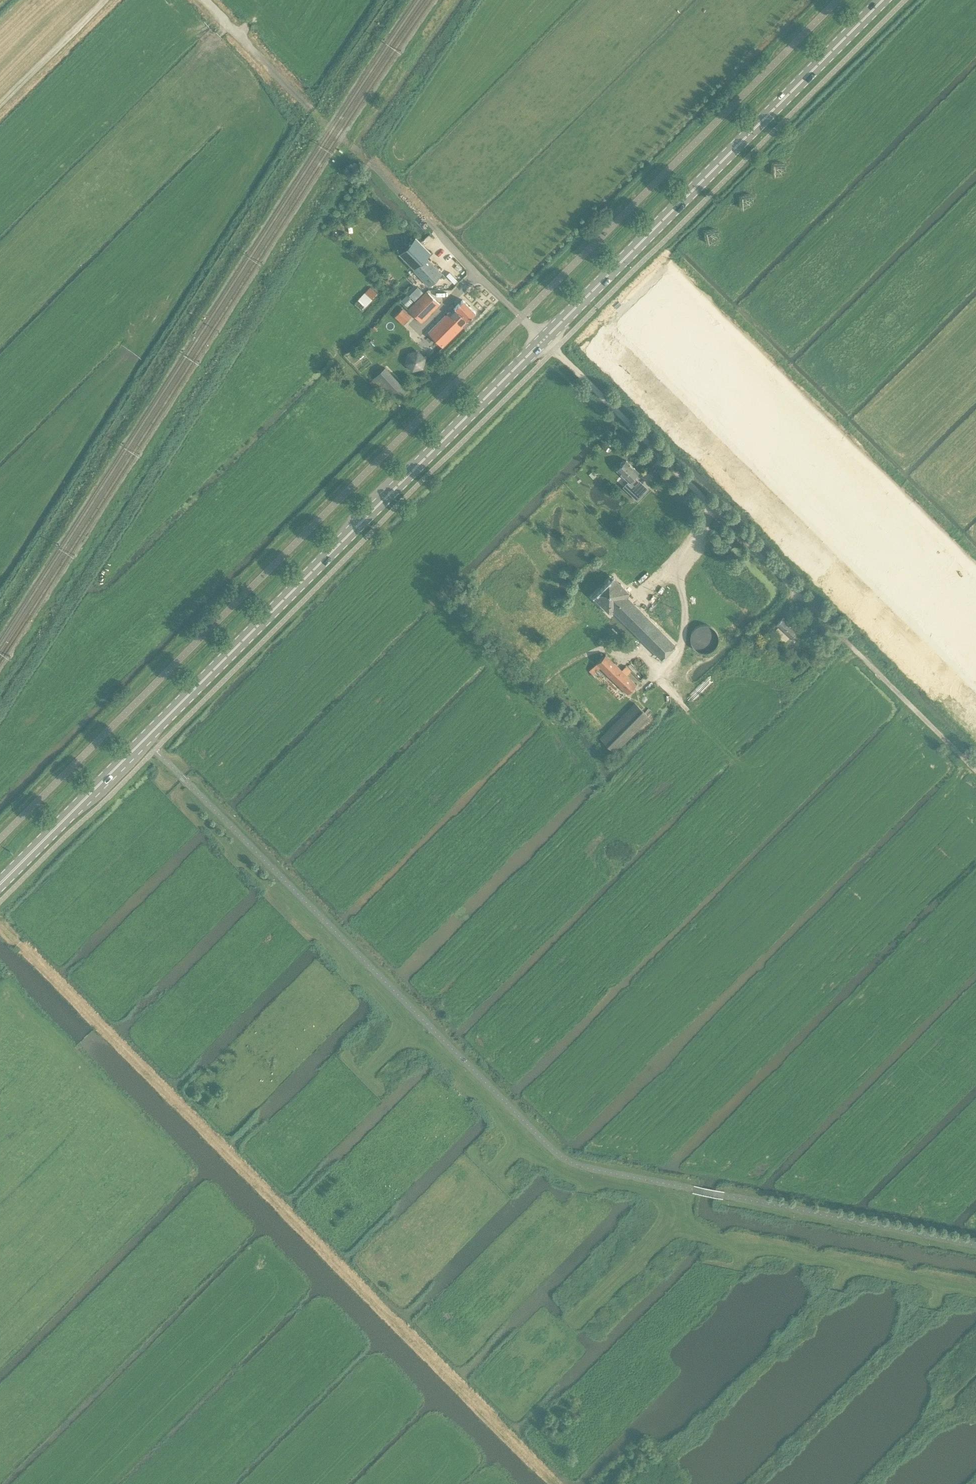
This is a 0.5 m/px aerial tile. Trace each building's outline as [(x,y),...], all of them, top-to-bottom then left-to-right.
[(441,274),(427,258),(432,253),(416,237),(398,254),(429,286),(441,274)] [(377,293),(370,287),(364,293),(364,292),(353,303),(362,311),(372,301),(372,300),(372,299),(377,293)] [(408,309),(419,321),(438,303),(426,291),(408,309)] [(463,327),(462,326),(475,312),(463,299),(449,313),(448,312),(428,333),(442,347),(463,327)] [(405,363),(412,370),(422,367),(424,358),(417,351),(408,353),(405,363)] [(393,400),(406,388),(385,366),(372,379),(393,400)] [(629,481),(627,483),(631,487),(640,495),(647,487),(639,479),(637,482),(632,478),(638,472),(626,460),(625,461),(623,460),(620,464),(620,465),(616,469),(629,481)] [(592,597),(609,614),(612,611),(661,659),(675,645),(626,596),(630,592),(613,576),(592,597)] [(776,625),(778,626),(774,632),(785,642),(790,637),(791,638),(799,630),(784,617),(776,625)] [(611,630),(618,636),(622,632),(616,625),(611,630)] [(606,654),(595,664),(602,670),(627,695),(637,684),(622,670),(606,654)] [(599,738),(615,753),(650,718),(635,702),(599,738)] [(603,850),(603,853),(604,856),(605,858),(606,859),(609,861),(612,861),(614,861),(617,859),(618,857),(620,855),(620,853),(620,850),(618,847),(615,845),(613,844),(611,844),(607,845),(605,847),(603,850)]
